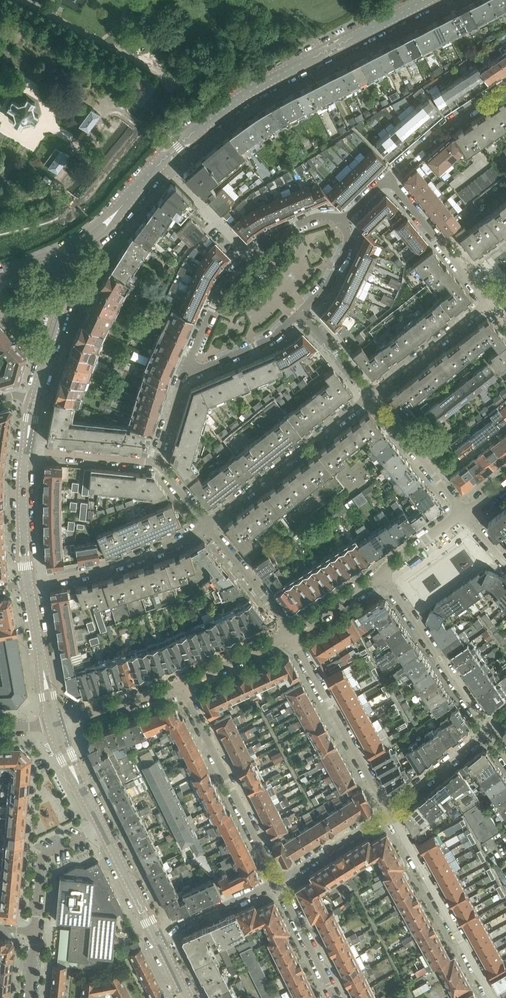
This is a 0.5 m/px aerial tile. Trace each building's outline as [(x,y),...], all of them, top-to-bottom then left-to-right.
[(478,23),(487,18),(478,0),(476,0),(469,4),(478,23)] [(487,18),(497,13),(490,0),(478,0),(487,18)] [(502,0),(490,0),(497,13),(505,9),(502,0)] [(478,23),(469,4),(459,9),(468,28),(478,23)] [(459,9),(450,13),(459,32),(468,28),(459,9)] [(450,13),(441,18),(450,37),(459,32),(450,13)] [(441,18),(432,23),(441,41),(450,37),(441,18)] [(432,23),(422,28),(431,46),(441,41),(432,23)] [(413,32),(422,51),(431,46),(422,28),(413,32)] [(413,32),(404,37),(414,58),(418,56),(417,54),(423,51),(422,51),(413,32)] [(395,42),(404,61),(410,58),(411,59),(414,58),(404,37),(395,42)] [(386,46),(396,67),(400,65),(399,63),(404,61),(395,42),(386,46)] [(505,70),(505,50),(503,45),(499,47),(502,53),(497,56),(505,70)] [(386,46),(377,51),(386,70),(392,67),(393,68),(396,67),(386,46)] [(444,49),(450,61),(453,66),(459,62),(457,58),(455,60),(448,47),(444,49)] [(368,55),(379,76),(382,74),(381,72),(386,70),(377,51),(368,55)] [(497,56),(492,60),(489,54),(484,57),(498,78),(505,72),(505,70),(497,56)] [(360,60),(369,78),(374,76),(375,77),(379,76),(368,55),(360,60)] [(484,65),(479,69),(489,84),(498,78),(484,57),(480,59),(484,65)] [(360,60),(351,64),(361,84),(364,83),(363,81),(369,78),(360,60)] [(441,65),(441,66),(444,71),(453,66),(450,61),(441,65)] [(351,87),(351,88),(353,93),(359,90),(357,86),(361,84),(351,64),(342,69),(351,87)] [(444,71),(441,66),(433,71),(435,76),(444,71)] [(476,66),(469,70),(482,88),(485,86),(489,84),(479,69),(478,69),(476,66)] [(333,73),(343,93),(346,92),(346,90),(351,88),(351,87),(342,69),(333,73)] [(469,70),(462,75),(474,94),(482,88),(469,70)] [(343,93),(333,73),(324,78),(333,96),(338,94),(339,95),(343,93)] [(455,80),(467,98),(474,94),(462,75),(455,80)] [(333,96),(324,78),(315,83),(325,103),(328,101),(327,99),(333,96)] [(447,85),(459,103),(467,98),(455,80),(447,85)] [(325,103),(315,83),(306,87),(315,105),(321,103),(321,104),(325,103)] [(447,85),(440,89),(452,108),(459,103),(447,85)] [(297,92),(307,112),(311,110),(310,108),(315,105),(306,87),(297,92)] [(416,92),(420,97),(427,92),(422,87),(416,92)] [(452,108),(440,89),(432,94),(444,113),(452,108)] [(116,102),(123,107),(131,96),(124,91),(116,102)] [(288,96),(299,116),(307,112),(297,92),(288,96)] [(279,101),(290,121),(293,119),(299,116),(288,96),(279,101)] [(13,122),(21,126),(23,122),(30,120),(34,123),(39,115),(35,112),(33,106),(35,102),(27,97),(25,101),(18,103),(12,99),(8,107),(14,111),(16,118),(13,122)] [(421,103),(436,120),(442,114),(428,97),(421,103)] [(505,125),(505,99),(498,104),(500,106),(496,109),(505,125)] [(290,121),(279,101),(271,106),(281,124),(286,121),(287,122),(290,121)] [(421,103),(415,108),(430,125),(436,120),(421,103)] [(262,111),(275,132),(278,130),(276,127),(281,124),(271,106),(262,111)] [(408,114),(423,131),(430,125),(415,108),(408,114)] [(80,125),(88,130),(100,114),(95,111),(91,109),(90,111),(80,125)] [(494,136),(505,128),(505,125),(496,109),(491,112),(489,110),(480,116),(494,136)] [(254,116),(265,133),(270,130),(272,134),(275,132),(262,111),(254,116)] [(401,120),(416,137),(423,131),(408,114),(401,120)] [(245,122),(260,142),(262,140),(260,136),(265,133),(254,116),(245,122)] [(494,136),(480,116),(471,122),(473,124),(468,128),(480,146),(494,136)] [(401,120),(395,126),(410,143),(416,137),(401,120)] [(237,128),(250,144),(254,141),(257,144),(260,142),(245,122),(240,126),(237,128)] [(388,132),(403,149),(410,143),(395,126),(388,132)] [(229,134),(244,153),(247,151),(245,148),(250,144),(237,128),(229,134)] [(480,146),(468,128),(464,130),(462,128),(453,135),(452,135),(463,149),(467,154),(480,146)] [(332,138),(328,131),(319,135),(323,142),(332,138)] [(403,149),(388,132),(382,137),(396,154),(403,149)] [(244,153),(229,134),(229,135),(223,140),(186,171),(184,173),(186,176),(185,177),(203,196),(206,193),(209,195),(211,194),(215,190),(209,183),(244,153)] [(464,152),(451,135),(445,141),(457,155),(460,158),(465,153),(464,152)] [(396,154),(382,137),(375,143),(389,160),(392,158),(396,154)] [(316,149),(312,142),(311,139),(302,144),(308,154),(316,149)] [(457,155),(445,141),(439,147),(451,161),(457,155)] [(444,166),(451,161),(439,147),(432,153),(444,166)] [(49,167),(58,172),(69,156),(60,151),(55,148),(44,164),(49,166),(49,167)] [(380,170),(386,164),(373,150),(366,156),(380,170)] [(437,173),(444,166),(432,153),(424,159),(437,173)] [(366,156),(360,163),(373,177),(380,170),(366,156)] [(353,169),(367,183),(373,177),(360,163),(353,169)] [(402,179),(407,186),(425,172),(419,164),(402,179)] [(458,192),(466,202),(501,175),(494,165),(458,192)] [(360,189),(367,183),(353,169),(347,175),(360,189)] [(407,186),(412,193),(430,178),(425,172),(407,186)] [(354,196),(360,189),(347,175),(340,182),(354,196)] [(473,201),(478,208),(485,217),(498,207),(505,201),(505,175),(473,201)] [(412,193),(418,199),(436,185),(430,178),(412,193)] [(354,196),(340,182),(334,188),(347,202),(354,196)] [(158,202),(174,214),(180,218),(186,213),(188,215),(196,206),(194,204),(175,185),(174,186),(172,183),(169,186),(167,189),(166,188),(161,195),(162,195),(158,202)] [(316,204),(330,197),(328,194),(320,186),(310,190),(308,185),(308,186),(316,204)] [(423,206),(441,192),(436,185),(418,199),(423,206)] [(300,189),(307,207),(316,204),(308,186),(300,189)] [(208,201),(214,207),(229,194),(222,187),(208,201)] [(334,188),(328,194),(330,197),(341,208),(347,202),(334,188)] [(307,207),(300,189),(291,193),(299,211),(307,207)] [(447,199),(441,192),(423,206),(429,213),(447,199)] [(291,214),(299,211),(291,193),(283,196),(291,214)] [(229,194),(214,207),(221,214),(235,200),(229,194)] [(389,214),(397,206),(386,195),(378,202),(389,214)] [(291,214),(283,196),(275,200),(283,218),(291,214)] [(434,220),(452,206),(447,199),(429,213),(434,220)] [(267,204),(274,221),(283,218),(275,200),(267,204)] [(152,210),(168,222),(174,214),(158,202),(152,210)] [(382,221),(389,214),(378,202),(371,209),(382,221)] [(267,204),(258,207),(266,225),(274,221),(267,204)] [(440,227),(458,212),(452,206),(434,220),(440,227)] [(260,229),(266,225),(258,207),(249,213),(260,229)] [(500,236),(505,231),(505,217),(498,207),(485,217),(500,236)] [(375,228),(382,221),(371,209),(363,217),(375,228)] [(146,218),(162,230),(168,222),(152,210),(146,218)] [(440,227),(446,234),(463,220),(458,212),(440,227)] [(240,220),(239,219),(253,234),(260,229),(249,213),(240,220)] [(368,235),(375,228),(363,217),(356,224),(365,233),(367,236),(368,235)] [(485,217),(472,227),(487,246),(500,236),(485,217)] [(140,226),(156,238),(162,230),(146,218),(140,226)] [(177,232),(184,239),(198,225),(191,218),(177,232)] [(399,224),(395,228),(401,237),(414,226),(407,218),(404,221),(399,224)] [(239,219),(232,226),(247,240),(253,234),(239,219)] [(487,246),(472,227),(468,230),(463,224),(454,231),(474,256),(487,246)] [(198,225),(184,239),(190,245),(204,231),(198,225)] [(156,238),(140,226),(133,235),(149,246),(150,246),(156,238)] [(414,226),(401,237),(408,244),(420,234),(414,226)] [(376,255),(371,253),(376,243),(368,235),(367,236),(365,233),(359,247),(376,255)] [(408,244),(414,253),(427,243),(420,234),(408,244)] [(127,243),(143,254),(147,257),(152,249),(148,247),(149,246),(133,235),(132,235),(127,243)] [(209,249),(223,263),(228,258),(228,256),(215,242),(209,249)] [(127,243),(121,252),(138,263),(143,254),(127,243)] [(372,263),(376,255),(359,247),(355,255),(372,263)] [(203,258),(219,270),(223,263),(209,249),(208,249),(209,250),(203,258)] [(444,282),(453,275),(432,249),(413,264),(428,282),(431,279),(438,287),(444,282)] [(116,260),(133,271),(138,263),(121,252),(116,260)] [(369,272),(372,263),(355,255),(351,263),(369,272)] [(214,276),(219,270),(203,258),(196,268),(214,276)] [(110,269),(127,280),(133,271),(116,260),(110,269)] [(365,280),(369,272),(351,263),(347,272),(365,280)] [(196,268),(193,276),(210,284),(214,276),(196,268)] [(110,269),(105,278),(126,290),(130,282),(127,280),(110,269)] [(361,288),(365,280),(347,272),(345,277),(344,280),(361,288)] [(464,306),(472,299),(453,275),(444,282),(451,291),(439,300),(451,315),(463,305),(464,306)] [(207,292),(210,284),(193,276),(189,284),(207,292)] [(100,286),(121,299),(126,290),(105,278),(100,286)] [(357,296),(361,288),(344,280),(340,288),(357,296)] [(185,292),(203,300),(207,292),(189,284),(185,292)] [(430,331),(451,315),(439,300),(427,285),(369,330),(381,346),(393,361),(413,345),(414,346),(431,332),(430,331)] [(96,295),(117,307),(121,299),(100,286),(99,287),(100,287),(96,295)] [(354,304),(357,296),(340,288),(336,296),(354,304)] [(181,300),(199,309),(203,300),(185,292),(181,300)] [(96,295),(91,304),(113,316),(117,307),(96,295)] [(347,314),(354,304),(336,296),(331,303),(347,314)] [(194,320),(199,309),(181,300),(177,309),(194,320)] [(341,324),(341,323),(347,314),(331,303),(327,309),(341,324)] [(91,304),(87,313),(109,324),(113,316),(91,304)] [(167,319),(190,330),(194,321),(172,307),(167,319)] [(335,330),(341,324),(327,309),(320,316),(335,330)] [(109,324),(87,313),(82,323),(105,333),(109,324)] [(475,329),(467,336),(478,350),(487,343),(490,340),(498,350),(505,344),(505,342),(500,335),(498,332),(487,318),(478,325),(479,326),(475,329)] [(190,330),(167,319),(162,328),(185,339),(186,339),(190,330)] [(105,333),(82,323),(78,331),(101,342),(105,333)] [(17,382),(18,380),(19,380),(26,356),(25,356),(25,353),(15,342),(12,339),(5,330),(5,331),(0,326),(0,350),(2,349),(8,355),(4,369),(0,368),(0,386),(17,382)] [(158,338),(181,348),(185,339),(162,328),(158,338)] [(74,341),(97,351),(101,342),(78,331),(73,341),(74,341)] [(310,354),(316,347),(302,333),(296,339),(310,354)] [(481,353),(478,350),(467,336),(446,352),(446,351),(437,358),(449,373),(470,357),(472,360),(481,353)] [(154,346),(177,357),(181,348),(158,338),(154,346)] [(296,339),(289,344),(300,360),(309,354),(310,354),(296,339)] [(74,341),(71,350),(94,359),(97,351),(74,341)] [(289,344),(282,348),(290,366),(300,360),(289,344)] [(498,350),(488,358),(499,372),(505,367),(505,344),(498,350)] [(150,355),(173,366),(177,357),(154,346),(150,355)] [(362,347),(353,354),(372,378),(381,372),(380,371),(393,361),(381,346),(369,356),(362,347)] [(290,366),(282,348),(274,352),(282,370),(290,366)] [(94,359),(71,350),(68,359),(91,368),(94,359)] [(212,398),(281,369),(274,352),(273,353),(191,389),(171,459),(187,479),(201,468),(193,458),(192,452),(206,404),(212,398)] [(146,367),(170,374),(172,370),(173,366),(150,355),(145,367),(146,367)] [(429,365),(409,382),(421,396),(423,399),(432,393),(429,390),(449,373),(437,358),(429,364),(429,365)] [(68,359),(64,369),(88,377),(91,368),(68,359)] [(481,368),(491,381),(497,376),(487,363),(481,368)] [(146,367),(143,376),(168,384),(170,374),(146,367)] [(474,374),(484,386),(491,381),(481,368),(474,374)] [(88,377),(64,369),(61,378),(85,386),(88,377)] [(333,369),(325,376),(329,382),(313,395),(328,413),(353,394),(333,369)] [(484,386),(474,374),(470,370),(464,375),(465,377),(477,392),(484,386)] [(143,376),(140,386),(165,393),(168,384),(143,376)] [(458,383),(470,397),(477,392),(465,377),(458,383)] [(61,379),(58,388),(82,395),(85,386),(61,378),(61,379)] [(408,406),(421,396),(409,382),(397,391),(396,390),(387,397),(407,422),(416,415),(408,406)] [(470,397),(458,383),(457,383),(456,384),(454,384),(453,382),(449,386),(453,390),(463,403),(470,397)] [(140,386),(137,395),(162,402),(164,394),(165,394),(165,393),(140,386)] [(82,395),(58,388),(56,396),(56,397),(56,398),(70,402),(79,404),(82,395)] [(283,393),(288,400),(292,396),(287,390),(283,393)] [(446,395),(456,408),(463,403),(453,390),(446,395)] [(439,401),(449,414),(456,408),(446,395),(443,391),(440,393),(443,398),(439,401)] [(498,404),(505,398),(501,393),(494,398),(498,404)] [(137,395),(135,405),(159,412),(162,402),(137,395)] [(276,398),(282,405),(286,402),(280,395),(276,398)] [(313,395),(287,415),(302,434),(328,413),(313,395)] [(70,402),(56,398),(48,441),(147,450),(152,432),(152,431),(153,431),(153,430),(129,423),(128,425),(74,420),(79,404),(70,402)] [(449,414),(439,401),(435,398),(428,403),(431,407),(441,420),(449,414)] [(251,475),(289,444),(302,434),(287,415),(274,400),(223,440),(235,456),(251,475)] [(505,417),(505,401),(505,400),(501,404),(497,406),(505,417)] [(431,407),(428,403),(421,409),(434,426),(441,420),(431,407)] [(132,414),(156,421),(159,412),(135,405),(132,414)] [(497,406),(493,410),(489,413),(494,419),(500,426),(505,421),(505,417),(497,406)] [(10,424),(12,412),(8,409),(0,411),(0,424),(10,424)] [(368,412),(343,432),(354,447),(366,438),(370,442),(384,432),(368,412)] [(486,424),(492,432),(500,426),(494,419),(489,413),(485,416),(489,422),(486,424)] [(132,414),(129,423),(153,430),(156,421),(132,414)] [(478,431),(484,438),(492,432),(486,424),(482,419),(477,422),(473,425),(478,431)] [(8,434),(10,424),(0,424),(0,434),(8,434)] [(478,431),(473,425),(469,428),(474,434),(470,437),(476,444),(484,438),(478,431)] [(447,438),(450,442),(461,434),(458,430),(447,438)] [(476,444),(470,437),(466,431),(461,435),(450,443),(455,449),(461,456),(476,444)] [(342,457),(354,447),(343,432),(317,453),(332,472),(345,462),(342,457)] [(368,451),(371,455),(390,440),(384,432),(370,442),(367,445),(371,449),(368,451)] [(7,445),(8,434),(0,434),(0,444),(7,445)] [(492,445),(498,453),(505,446),(499,439),(492,445)] [(390,440),(371,455),(373,458),(376,456),(380,461),(397,448),(390,440)] [(488,460),(494,468),(504,460),(498,453),(492,445),(484,451),(489,459),(488,460)] [(505,446),(498,453),(504,460),(505,458),(505,446)] [(381,468),(384,471),(403,456),(397,448),(380,461),(384,466),(381,468)] [(489,459),(484,451),(475,458),(481,465),(477,468),(483,476),(494,468),(488,460),(489,459)] [(317,453),(266,493),(281,513),(293,528),(345,488),(332,472),(317,453)] [(235,456),(227,462),(215,472),(230,491),(251,475),(235,456)] [(389,473),(393,477),(410,465),(403,456),(384,471),(387,475),(389,473)] [(475,458),(467,464),(474,471),(477,468),(481,465),(475,458)] [(467,476),(473,484),(483,476),(477,468),(474,471),(467,464),(459,470),(465,478),(467,476)] [(45,466),(44,475),(61,476),(62,466),(46,465),(45,466)] [(394,484),(397,488),(416,473),(410,465),(393,477),(396,482),(394,484)] [(92,468),(90,488),(153,494),(152,498),(154,498),(168,493),(155,477),(146,476),(146,474),(92,468)] [(465,478),(459,470),(452,476),(451,474),(449,476),(450,478),(462,493),(473,484),(467,476),(465,478)] [(190,483),(199,494),(209,508),(230,491),(215,472),(202,482),(198,476),(190,483)] [(416,473),(397,488),(399,491),(402,489),(405,494),(408,491),(409,492),(423,481),(416,473)] [(61,476),(44,475),(44,485),(61,486),(61,476)] [(401,508),(402,509),(429,489),(423,481),(409,492),(411,494),(402,501),(405,505),(401,508)] [(61,486),(44,485),(43,496),(61,496),(61,486)] [(362,492),(365,495),(374,489),(371,486),(362,492)] [(429,489),(402,509),(409,517),(422,508),(436,498),(429,489)] [(266,493),(245,510),(260,529),(281,513),(266,493)] [(61,496),(43,496),(43,506),(61,506),(61,496)] [(436,498),(422,508),(429,517),(441,509),(441,505),(436,498)] [(89,508),(94,509),(94,505),(98,505),(98,501),(90,500),(89,508)] [(396,518),(408,533),(416,527),(409,517),(402,509),(401,508),(396,500),(391,504),(400,515),(396,518)] [(142,516),(152,538),(166,532),(157,509),(154,502),(144,507),(147,514),(142,516)] [(157,509),(166,532),(182,525),(172,503),(157,509)] [(61,506),(43,506),(43,516),(61,516),(61,506)] [(409,517),(416,527),(429,517),(422,508),(409,517)] [(489,522),(489,526),(498,538),(500,537),(505,545),(505,509),(489,522)] [(244,551),(252,545),(248,538),(260,529),(245,510),(224,526),(244,551)] [(383,510),(379,513),(399,539),(408,533),(396,518),(392,521),(383,510)] [(377,530),(390,546),(399,539),(379,513),(375,516),(383,526),(377,530)] [(61,516),(43,516),(44,526),(61,526),(61,516)] [(142,516),(127,522),(137,544),(152,538),(142,516)] [(137,544),(127,522),(112,528),(122,551),(137,544)] [(360,526),(381,552),(390,546),(377,530),(372,534),(364,523),(360,526)] [(61,526),(44,526),(44,537),(61,536),(61,535),(61,526)] [(359,543),(371,559),(381,552),(360,526),(356,529),(364,539),(359,543)] [(122,551),(112,528),(97,535),(107,557),(122,551)] [(61,536),(44,537),(45,547),(62,546),(62,545),(61,536)] [(346,544),(362,565),(371,559),(359,543),(355,539),(346,544)] [(97,542),(86,544),(89,561),(100,559),(97,542)] [(204,542),(190,550),(201,563),(204,561),(205,563),(206,562),(215,572),(211,575),(214,578),(226,569),(204,542)] [(86,544),(76,546),(79,563),(89,561),(86,544)] [(362,565),(346,544),(337,550),(353,570),(362,565)] [(62,546),(45,547),(46,557),(63,556),(63,555),(62,546)] [(180,559),(176,560),(175,558),(165,561),(172,584),(188,578),(186,572),(196,569),(190,550),(179,555),(180,559)] [(337,550),(328,555),(345,576),(353,570),(337,550)] [(252,564),(260,574),(271,567),(278,562),(271,551),(252,564)] [(320,561),(336,581),(345,576),(328,555),(320,561)] [(63,556),(46,557),(47,566),(48,568),(64,566),(63,556)] [(113,578),(104,581),(111,604),(117,623),(179,603),(172,584),(165,561),(154,565),(155,567),(150,569),(149,566),(118,576),(118,579),(114,580),(113,578)] [(310,567),(326,587),(336,581),(320,561),(310,567)] [(271,567),(260,574),(290,611),(300,604),(284,583),(271,567)] [(302,572),(318,593),(326,587),(310,567),(302,572)] [(210,591),(235,580),(226,569),(214,578),(202,586),(207,592),(210,591)] [(479,573),(471,579),(479,590),(480,589),(484,594),(483,595),(485,597),(493,590),(492,588),(492,586),(493,587),(498,575),(499,573),(489,569),(488,571),(484,569),(479,572),(479,573)] [(318,593),(302,572),(293,578),(309,598),(318,593)] [(498,575),(493,587),(492,586),(492,588),(493,590),(500,597),(505,592),(505,580),(505,578),(498,575)] [(284,583),(300,604),(309,598),(293,578),(284,583)] [(471,579),(463,585),(475,601),(483,595),(484,594),(480,589),(479,590),(471,579)] [(235,580),(210,591),(214,600),(242,588),(235,580)] [(76,588),(81,600),(82,600),(84,606),(93,603),(95,609),(111,604),(104,581),(92,585),(93,587),(88,588),(88,586),(76,588)] [(463,585),(455,591),(466,607),(475,601),(463,585)] [(52,601),(69,599),(67,588),(51,591),(50,592),(52,601)] [(455,591),(447,596),(448,598),(456,609),(455,610),(458,613),(466,607),(455,591)] [(504,608),(505,606),(505,592),(500,597),(497,600),(504,608)] [(437,603),(434,610),(445,615),(445,616),(447,615),(455,610),(456,609),(448,598),(447,596),(437,603)] [(13,613),(11,599),(8,597),(2,598),(1,598),(0,598),(0,615),(13,613)] [(69,599),(52,601),(54,612),(71,609),(69,599)] [(249,599),(244,603),(255,628),(265,624),(266,619),(249,599)] [(357,616),(362,623),(372,616),(373,619),(390,606),(386,600),(381,599),(356,615),(357,616)] [(242,605),(234,608),(246,633),(255,628),(244,603),(242,605)] [(390,606),(373,619),(363,625),(365,627),(367,626),(369,629),(379,623),(381,626),(396,615),(390,606)] [(224,613),(236,637),(246,633),(234,608),(224,613)] [(71,609),(54,612),(56,622),(73,619),(71,609)] [(434,610),(432,609),(427,619),(429,620),(427,624),(430,629),(431,628),(437,637),(448,629),(448,628),(453,625),(453,626),(454,625),(447,615),(445,616),(445,615),(434,610)] [(0,615),(0,626),(15,624),(15,623),(13,613),(0,615)] [(215,617),(226,642),(236,637),(224,613),(215,617)] [(373,641),(375,643),(403,624),(396,615),(381,626),(384,629),(374,636),(376,639),(373,641)] [(362,623),(357,616),(352,618),(357,626),(362,623)] [(226,642),(215,617),(205,622),(216,646),(226,642)] [(344,624),(353,639),(362,634),(352,618),(344,624)] [(73,619),(56,622),(57,632),(74,629),(73,619)] [(216,646),(205,622),(195,626),(207,651),(216,646)] [(17,634),(15,624),(0,626),(0,637),(17,634)] [(335,629),(345,644),(353,639),(344,624),(335,629)] [(408,633),(403,624),(375,643),(376,645),(378,643),(381,646),(390,640),(393,643),(408,633)] [(448,629),(437,637),(442,645),(459,634),(453,626),(453,625),(448,628),(448,629)] [(195,626),(185,631),(197,655),(207,651),(195,626)] [(74,629),(57,632),(59,642),(76,639),(74,629)] [(326,634),(336,650),(345,644),(335,629),(326,634)] [(185,631),(176,635),(187,660),(197,655),(185,631)] [(459,634),(442,645),(448,654),(450,653),(465,643),(470,639),(464,631),(459,635),(459,634)] [(408,633),(393,643),(395,647),(377,659),(380,665),(415,642),(408,633)] [(0,637),(0,663),(4,686),(0,686),(0,708),(17,707),(28,694),(17,634),(0,637)] [(318,640),(328,655),(336,650),(326,634),(318,640)] [(166,640),(177,664),(187,660),(176,635),(166,640)] [(76,639),(59,642),(61,653),(78,650),(76,639)] [(177,664),(166,640),(158,643),(165,669),(177,664)] [(319,661),(319,660),(328,655),(318,640),(309,645),(319,661)] [(415,642),(380,665),(383,671),(393,664),(403,657),(405,661),(420,651),(415,642)] [(158,643),(147,647),(156,672),(165,669),(158,643)] [(452,655),(457,663),(478,649),(475,645),(473,647),(470,643),(452,655)] [(156,672),(147,647),(137,650),(145,675),(156,672)] [(478,649),(457,663),(462,671),(480,659),(477,654),(480,652),(478,649)] [(127,653),(135,679),(145,675),(137,650),(127,653)] [(426,660),(420,651),(405,661),(407,664),(397,671),(389,676),(393,682),(399,678),(426,660)] [(73,659),(71,653),(61,656),(67,688),(81,696),(84,695),(76,670),(74,663),(73,659)] [(117,657),(125,682),(135,679),(127,653),(117,657)] [(279,661),(291,681),(298,677),(300,676),(294,665),(289,656),(279,661)] [(117,657),(106,660),(115,685),(125,682),(117,657)] [(86,666),(94,692),(104,689),(96,663),(92,665),(90,658),(84,660),(86,666)] [(462,671),(468,679),(488,665),(486,661),(483,663),(480,659),(462,671)] [(106,660),(96,663),(104,689),(115,685),(106,660)] [(426,660),(399,678),(400,680),(402,678),(405,682),(414,675),(417,679),(432,668),(426,660)] [(279,661),(271,665),(281,682),(286,679),(290,685),(292,684),(291,681),(279,661)] [(253,673),(245,677),(256,697),(259,695),(255,690),(276,680),(282,692),(285,690),(281,682),(271,665),(270,665),(262,669),(253,673)] [(468,679),(473,687),(491,675),(488,670),(491,668),(488,665),(468,679)] [(86,666),(76,670),(84,695),(94,692),(86,666)] [(333,686),(348,677),(343,668),(328,677),(333,686)] [(432,668),(417,679),(410,683),(416,691),(438,677),(432,668)] [(473,687),(479,695),(496,683),(493,678),(496,676),(494,673),(491,675),(473,687)] [(496,683),(479,695),(489,710),(493,710),(505,698),(505,676),(496,683)] [(218,689),(227,705),(230,710),(231,713),(238,710),(236,707),(232,709),(229,702),(250,692),(253,699),(256,697),(245,677),(236,681),(227,685),(218,689)] [(338,695),(353,686),(348,677),(333,686),(338,695)] [(416,691),(419,695),(423,693),(426,697),(443,685),(438,677),(416,691)] [(290,699),(306,691),(302,683),(278,695),(280,699),(288,695),(290,699)] [(426,697),(422,700),(427,708),(449,694),(443,685),(426,697)] [(342,703),(358,695),(353,686),(338,695),(342,703)] [(210,693),(221,716),(224,714),(221,707),(227,705),(218,689),(210,693)] [(281,710),(283,713),(310,698),(306,691),(290,699),(285,702),(287,707),(281,710)] [(221,717),(221,716),(210,693),(200,697),(205,706),(204,706),(209,717),(217,713),(219,718),(221,717)] [(449,694),(427,708),(430,712),(434,709),(437,714),(455,702),(449,694)] [(347,712),(363,704),(358,695),(342,703),(347,712)] [(310,698),(283,713),(277,716),(279,720),(289,715),(288,714),(296,710),(299,714),(314,706),(310,698)] [(402,703),(406,710),(411,707),(407,701),(402,703)] [(352,721),(368,713),(363,704),(347,712),(352,721)] [(314,706),(299,714),(301,719),(293,723),(295,726),(318,713),(314,706)] [(167,725),(169,724),(181,718),(175,707),(149,715),(154,726),(158,724),(158,723),(164,720),(167,725)] [(411,719),(415,717),(410,708),(406,710),(406,711),(411,719)] [(455,718),(466,733),(470,730),(471,726),(459,708),(452,712),(455,718)] [(214,722),(218,729),(244,717),(246,716),(244,713),(233,719),(230,714),(214,722)] [(322,720),(318,713),(295,726),(296,729),(304,725),(307,729),(322,720)] [(357,730),(373,722),(368,713),(352,721),(357,730)] [(139,719),(147,735),(160,728),(158,724),(154,726),(149,715),(139,719)] [(160,737),(161,739),(169,736),(188,726),(183,717),(181,718),(169,724),(172,729),(167,732),(163,734),(164,736),(160,737)] [(218,729),(222,737),(238,729),(235,725),(245,720),(244,717),(218,729)] [(445,719),(459,739),(466,733),(455,718),(451,721),(448,717),(445,719)] [(127,741),(128,745),(135,743),(134,739),(147,735),(139,719),(121,725),(127,741)] [(445,726),(439,729),(451,745),(459,739),(445,719),(442,721),(445,726)] [(322,720),(307,729),(302,732),(304,735),(310,731),(315,741),(329,733),(327,729),(322,720)] [(362,739),(378,731),(373,722),(357,730),(362,739)] [(132,754),(128,745),(127,741),(121,725),(105,730),(105,731),(94,734),(94,735),(92,735),(87,746),(88,749),(93,759),(92,760),(101,776),(135,760),(132,754)] [(192,735),(188,726),(169,736),(161,739),(163,743),(176,737),(178,742),(192,735)] [(222,737),(226,744),(257,729),(256,726),(240,734),(238,729),(222,737)] [(257,729),(226,744),(229,752),(245,744),(243,740),(259,732),(257,729)] [(434,730),(430,732),(444,751),(451,745),(439,729),(435,731),(434,730)] [(367,748),(383,740),(378,731),(362,739),(367,748)] [(425,741),(435,758),(444,751),(430,732),(427,734),(429,738),(425,741)] [(331,737),(329,733),(315,741),(320,751),(314,754),(316,756),(320,754),(336,746),(331,737)] [(192,735),(178,742),(181,747),(175,749),(172,751),(174,755),(196,744),(192,735)] [(372,757),(388,749),(383,740),(367,748),(372,757)] [(418,741),(414,743),(427,764),(435,758),(425,741),(419,744),(418,741)] [(427,764),(414,743),(410,746),(412,749),(407,752),(419,771),(427,764)] [(200,752),(196,744),(174,755),(176,759),(184,754),(187,759),(200,752)] [(229,752),(233,759),(256,747),(255,745),(247,748),(245,744),(229,752)] [(315,763),(317,766),(340,753),(336,746),(320,754),(323,759),(315,763)] [(30,762),(30,758),(20,748),(17,748),(17,747),(0,748),(0,775),(4,775),(4,765),(7,765),(9,768),(17,762),(30,762)] [(233,759),(237,766),(252,759),(250,754),(258,750),(256,747),(233,759)] [(372,757),(377,766),(398,754),(396,751),(393,752),(391,747),(388,749),(372,757)] [(465,777),(473,772),(493,758),(487,750),(483,749),(460,769),(465,777)] [(205,761),(200,752),(187,759),(189,764),(180,768),(183,772),(205,761)] [(271,756),(274,763),(283,758),(280,752),(271,756)] [(340,753),(317,766),(318,769),(326,765),(329,769),(344,760),(340,753)] [(377,766),(382,774),(400,764),(397,760),(400,758),(398,754),(377,766)] [(241,775),(243,779),(258,772),(253,763),(258,760),(257,757),(252,759),(237,766),(236,766),(241,775)] [(479,773),(482,777),(498,766),(493,758),(473,772),(476,775),(479,773)] [(101,776),(108,792),(123,785),(142,775),(135,760),(101,776)] [(198,838),(169,779),(164,770),(159,760),(144,768),(182,846),(191,841),(197,855),(204,852),(197,838),(198,838)] [(324,779),(325,781),(348,768),(344,760),(329,769),(331,774),(324,779)] [(196,777),(207,771),(209,770),(205,761),(183,772),(185,777),(193,772),(196,777)] [(12,771),(11,779),(29,780),(30,762),(17,762),(9,768),(12,771)] [(400,764),(382,774),(386,783),(408,771),(405,767),(403,769),(400,764)] [(503,774),(498,766),(482,777),(484,782),(482,784),(484,787),(503,774)] [(164,770),(169,779),(173,777),(168,768),(164,770)] [(334,780),(337,784),(352,775),(348,768),(325,781),(327,784),(334,780)] [(447,779),(453,789),(456,794),(461,790),(472,807),(466,811),(471,820),(474,826),(484,840),(500,829),(465,777),(460,769),(447,779)] [(207,771),(196,777),(193,778),(199,790),(191,794),(193,797),(201,793),(215,786),(207,771)] [(408,771),(386,783),(391,791),(395,791),(409,780),(413,776),(412,775),(410,776),(408,771)] [(258,772),(243,779),(245,783),(245,784),(249,792),(271,782),(275,780),(272,776),(268,778),(269,779),(262,782),(258,772)] [(503,774),(484,787),(487,791),(490,789),(492,793),(505,784),(505,778),(503,774)] [(108,792),(116,807),(132,799),(130,796),(148,788),(142,775),(123,785),(108,792)] [(352,775),(337,784),(339,789),(326,796),(328,799),(333,796),(334,797),(357,783),(353,775),(352,775)] [(28,791),(29,780),(11,779),(10,778),(9,784),(0,783),(0,788),(28,791)] [(447,779),(434,790),(441,799),(453,789),(447,779)] [(249,792),(253,800),(282,785),(280,783),(273,786),(271,782),(249,792)] [(495,803),(505,796),(505,784),(492,793),(495,798),(492,800),(495,803)] [(253,800),(257,807),(272,800),(270,795),(283,788),(282,785),(253,800)] [(215,786),(201,793),(205,803),(198,806),(200,810),(207,806),(221,799),(215,786)] [(27,801),(28,791),(0,788),(0,794),(8,794),(8,800),(27,801)] [(352,794),(363,813),(363,814),(372,808),(367,799),(368,799),(362,788),(352,794)] [(347,802),(356,818),(363,813),(352,794),(350,790),(347,792),(351,799),(347,802)] [(426,796),(442,815),(446,813),(443,809),(447,806),(441,799),(434,790),(433,791),(426,796)] [(356,818),(347,802),(343,805),(339,798),(338,796),(335,797),(349,822),(356,818)] [(419,802),(432,819),(437,815),(439,818),(442,815),(426,796),(419,802)] [(500,811),(505,807),(505,796),(495,803),(497,807),(500,811)] [(337,809),(333,811),(342,827),(349,822),(335,797),(332,799),(333,801),(337,809)] [(272,800),(257,807),(261,815),(288,801),(287,798),(275,804),(272,800)] [(123,821),(124,823),(140,815),(132,799),(116,807),(123,821)] [(228,813),(221,799),(207,806),(214,820),(216,819),(228,813)] [(26,812),(27,801),(8,800),(7,805),(0,805),(0,810),(26,812)] [(261,815),(264,822),(280,814),(277,810),(289,804),(288,801),(261,815)] [(411,808),(427,828),(431,825),(429,821),(432,819),(419,802),(411,808)] [(342,827),(333,811),(329,814),(323,804),(320,805),(335,831),(342,827)] [(140,809),(142,814),(151,809),(149,805),(140,809)] [(323,817),(319,820),(328,836),(335,832),(335,831),(320,805),(316,808),(318,811),(319,810),(323,817)] [(427,828),(411,808),(405,813),(405,817),(414,833),(418,841),(428,835),(426,829),(427,828)] [(25,823),(26,812),(0,810),(0,816),(6,816),(6,821),(25,823)] [(156,813),(160,823),(165,821),(160,811),(156,813)] [(328,836),(319,820),(314,823),(310,816),(311,815),(309,811),(305,813),(320,840),(328,836)] [(228,813),(216,819),(219,824),(207,830),(209,834),(215,831),(234,821),(230,812),(228,813)] [(280,814),(264,822),(268,830),(296,816),(294,813),(282,819),(280,814)] [(320,840),(305,813),(302,815),(305,819),(305,820),(308,827),(304,830),(313,845),(320,840)] [(124,823),(132,838),(148,831),(140,815),(124,823)] [(296,816),(268,830),(271,837),(287,830),(285,825),(297,819),(296,816)] [(24,834),(25,823),(6,821),(5,827),(0,826),(0,831),(24,834)] [(239,830),(234,821),(215,831),(209,834),(210,837),(212,836),(213,837),(223,832),(225,837),(239,830)] [(313,845),(304,830),(300,832),(296,825),(293,827),(306,849),(313,845)] [(290,839),(299,854),(306,849),(293,827),(290,829),(294,836),(290,839)] [(219,846),(221,850),(224,848),(243,839),(239,830),(225,837),(227,842),(219,846)] [(23,845),(24,834),(0,831),(0,837),(4,837),(4,843),(23,845)] [(148,831),(132,838),(140,854),(155,846),(148,831)] [(372,852),(375,857),(378,854),(387,870),(385,871),(387,875),(401,868),(405,866),(386,833),(374,841),(378,848),(372,852)] [(281,840),(292,858),(299,854),(290,839),(286,841),(282,835),(280,836),(281,840)] [(420,843),(424,852),(440,843),(435,835),(420,843)] [(224,848),(221,850),(223,854),(231,850),(234,854),(247,847),(243,839),(224,848)] [(339,857),(352,878),(356,876),(354,873),(353,871),(375,857),(372,852),(378,848),(374,841),(371,843),(368,839),(343,855),(343,854),(342,855),(339,857)] [(292,858),(281,840),(275,843),(273,844),(278,855),(278,854),(283,864),(292,858)] [(4,843),(3,849),(0,848),(0,854),(22,856),(23,845),(4,843)] [(429,861),(445,852),(440,843),(424,852),(429,861)] [(155,846),(140,854),(147,869),(147,870),(163,862),(155,846)] [(252,856),(247,847),(234,854),(236,859),(231,862),(233,866),(252,856)] [(448,851),(453,861),(458,859),(453,849),(448,851)] [(429,861),(434,870),(450,861),(445,852),(429,861)] [(21,866),(22,856),(0,854),(0,859),(2,859),(2,865),(21,866)] [(256,865),(252,856),(233,866),(235,869),(240,867),(242,872),(254,866),(256,865)] [(312,880),(319,891),(345,875),(356,891),(360,889),(352,878),(339,857),(335,859),(334,859),(335,860),(310,876),(312,880)] [(58,965),(67,966),(78,967),(78,961),(96,963),(97,956),(113,957),(117,914),(120,913),(124,911),(98,861),(95,862),(97,865),(86,870),(84,867),(76,866),(69,869),(64,872),(64,876),(60,876),(59,888),(59,889),(56,920),(72,922),(71,929),(61,928),(58,965)] [(439,879),(455,870),(450,861),(434,870),(439,879)] [(147,870),(155,885),(171,877),(163,862),(147,870)] [(186,862),(171,869),(176,879),(191,872),(186,862)] [(20,877),(21,866),(2,865),(1,870),(0,870),(0,875),(20,877)] [(234,888),(231,881),(225,869),(223,866),(219,867),(221,871),(223,876),(218,878),(223,888),(225,892),(234,888)] [(254,866),(242,872),(240,873),(241,877),(231,881),(234,888),(259,877),(254,866)] [(414,893),(401,868),(387,875),(383,878),(385,882),(387,880),(400,902),(397,904),(394,906),(396,909),(418,897),(415,893),(414,893)] [(439,879),(444,888),(460,879),(455,870),(439,879)] [(19,888),(20,877),(0,875),(0,881),(0,885),(0,886),(19,888)] [(171,877),(155,885),(163,901),(163,900),(177,893),(178,893),(178,892),(171,877)] [(199,885),(207,901),(221,894),(219,890),(214,879),(199,885)] [(372,884),(375,889),(383,885),(380,879),(372,884)] [(449,897),(465,888),(460,879),(444,888),(449,897)] [(296,890),(304,907),(320,899),(317,893),(319,891),(312,880),(296,890)] [(184,893),(186,898),(191,908),(207,901),(199,885),(184,893)] [(18,898),(19,888),(0,886),(0,897),(18,898)] [(449,897),(454,906),(470,897),(465,888),(449,897)] [(181,901),(177,893),(163,900),(169,912),(170,911),(172,915),(179,912),(179,913),(189,908),(190,908),(191,908),(186,898),(181,901)] [(332,900),(336,905),(343,900),(340,895),(332,900)] [(0,897),(0,919),(12,920),(12,919),(13,920),(16,917),(16,916),(17,916),(18,898),(0,897)] [(420,902),(418,897),(396,909),(396,910),(392,912),(394,916),(398,913),(404,910),(416,932),(401,940),(403,944),(434,928),(431,923),(431,924),(424,911),(419,902),(420,902)] [(475,906),(470,897),(454,906),(459,915),(475,906)] [(320,899),(304,907),(311,922),(315,920),(329,912),(327,909),(325,909),(320,899)] [(263,919),(268,928),(283,920),(279,911),(274,901),(257,909),(260,915),(258,916),(260,920),(263,919)] [(260,915),(257,909),(255,905),(241,911),(236,913),(245,931),(255,925),(254,923),(260,920),(258,916),(260,915)] [(459,915),(464,924),(480,915),(475,906),(459,915)] [(328,946),(330,950),(352,939),(350,935),(344,938),(333,916),(338,913),(337,909),(333,911),(329,912),(315,920),(328,946)] [(220,922),(229,941),(246,933),(245,931),(236,913),(220,921),(220,922)] [(484,924),(480,915),(464,924),(469,933),(484,924)] [(283,920),(268,928),(272,936),(270,937),(271,941),(285,934),(289,932),(283,920)] [(192,960),(195,965),(214,956),(206,940),(215,936),(220,945),(229,941),(220,922),(220,921),(198,930),(198,931),(192,934),(192,933),(190,934),(190,935),(184,937),(185,938),(184,940),(183,941),(187,950),(192,960)] [(469,933),(474,942),(489,933),(484,924),(469,933)] [(436,932),(434,928),(403,944),(406,948),(420,941),(432,963),(427,966),(429,970),(433,967),(450,958),(436,932)] [(474,942),(478,951),(494,942),(489,933),(474,942)] [(285,934),(271,941),(267,943),(269,947),(272,946),(275,954),(291,946),(285,934)] [(352,939),(330,950),(332,955),(332,954),(335,960),(351,953),(353,957),(359,954),(354,943),(361,940),(359,936),(352,939)] [(13,957),(13,958),(14,949),(13,949),(14,942),(12,940),(5,939),(0,939),(0,956),(13,957)] [(130,943),(132,948),(140,944),(138,939),(137,940),(130,943)] [(236,948),(240,951),(251,945),(249,941),(236,948)] [(483,959),(499,951),(494,942),(478,951),(483,959)] [(264,997),(278,997),(274,991),(264,969),(260,961),(252,946),(241,952),(264,997)] [(275,954),(280,963),(296,955),(291,946),(275,954)] [(162,991),(141,948),(129,954),(133,961),(150,996),(150,997),(151,997),(166,997),(162,991)] [(483,959),(488,968),(504,960),(499,951),(483,959)] [(335,960),(340,971),(356,963),(354,959),(353,957),(351,953),(335,960)] [(296,955),(280,963),(283,968),(281,970),(283,974),(301,964),(299,960),(298,961),(296,955)] [(450,958),(433,967),(435,971),(441,968),(453,990),(447,993),(450,997),(453,995),(471,986),(454,955),(453,956),(450,958)] [(12,969),(13,958),(13,957),(0,956),(0,968),(12,969)] [(203,979),(203,980),(221,971),(214,956),(195,965),(201,979),(203,979)] [(343,977),(345,981),(367,970),(371,968),(369,964),(365,966),(359,956),(354,959),(356,963),(340,971),(343,976),(343,977)] [(493,977),(505,970),(505,963),(504,960),(488,968),(493,978),(493,977)] [(287,977),(291,984),(306,976),(303,969),(301,964),(283,974),(285,978),(287,977)] [(58,965),(54,965),(51,997),(64,997),(66,974),(67,966),(58,965)] [(11,980),(12,969),(0,968),(0,979),(11,980)] [(348,985),(350,991),(366,983),(363,977),(369,974),(373,972),(372,969),(367,971),(367,970),(345,981),(347,985),(348,985)] [(221,971),(203,980),(209,992),(209,993),(209,994),(210,994),(210,995),(230,985),(222,970),(221,971)] [(493,977),(499,988),(504,997),(505,994),(505,970),(493,977)] [(94,995),(113,991),(117,997),(131,997),(119,973),(107,979),(96,981),(83,980),(81,997),(94,997),(94,995)] [(306,976),(291,984),(295,994),(311,986),(306,976)] [(9,991),(11,980),(0,979),(0,991),(9,991)] [(427,981),(413,989),(416,995),(430,987),(427,981)] [(366,983),(350,991),(354,997),(362,997),(371,993),(366,983)] [(230,985),(210,995),(212,997),(236,997),(230,985)] [(311,986),(295,994),(297,997),(310,997),(316,995),(311,986)] [(477,997),(472,989),(456,997),(475,997),(477,997)]
